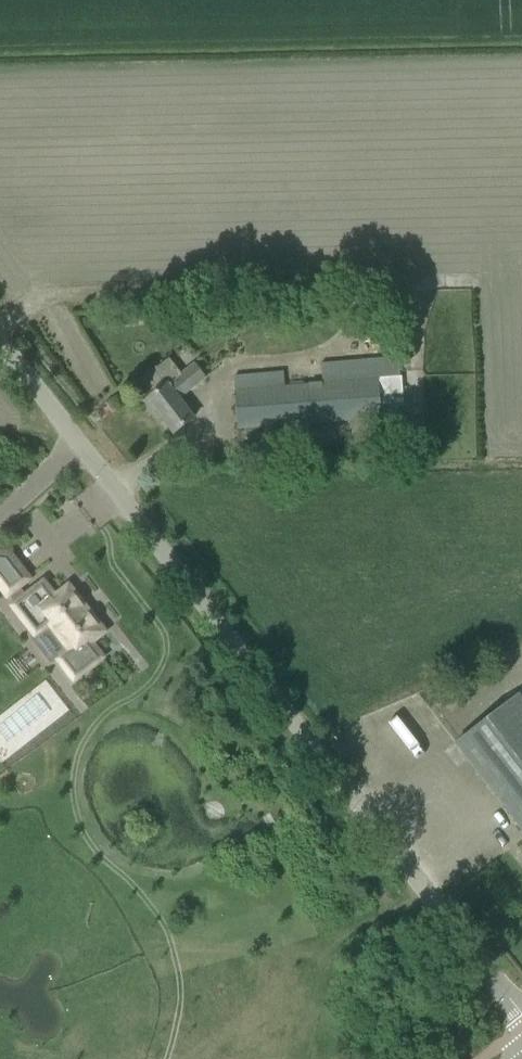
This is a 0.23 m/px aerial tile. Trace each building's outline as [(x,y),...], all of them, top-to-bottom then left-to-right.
[(234,375),(235,391),(238,429),(405,417),(399,357),(321,362),(323,384),(285,387),(284,372),(234,375)] [(194,364),(181,374),(169,359),(136,384),(146,398),(144,400),(145,401),(144,402),(155,416),(158,413),(174,433),(194,418),(179,399),(205,379),(194,364)] [(9,553),(0,552),(0,587),(7,597),(30,579),(9,553)] [(66,654),(82,674),(103,658),(91,644),(105,633),(68,587),(54,597),(43,582),(13,606),(32,629),(46,618),(71,650),(66,654)] [(520,694),(456,743),(521,829),(521,697),(520,694)] [(394,710),(415,745),(425,739),(403,705),(394,710)]
